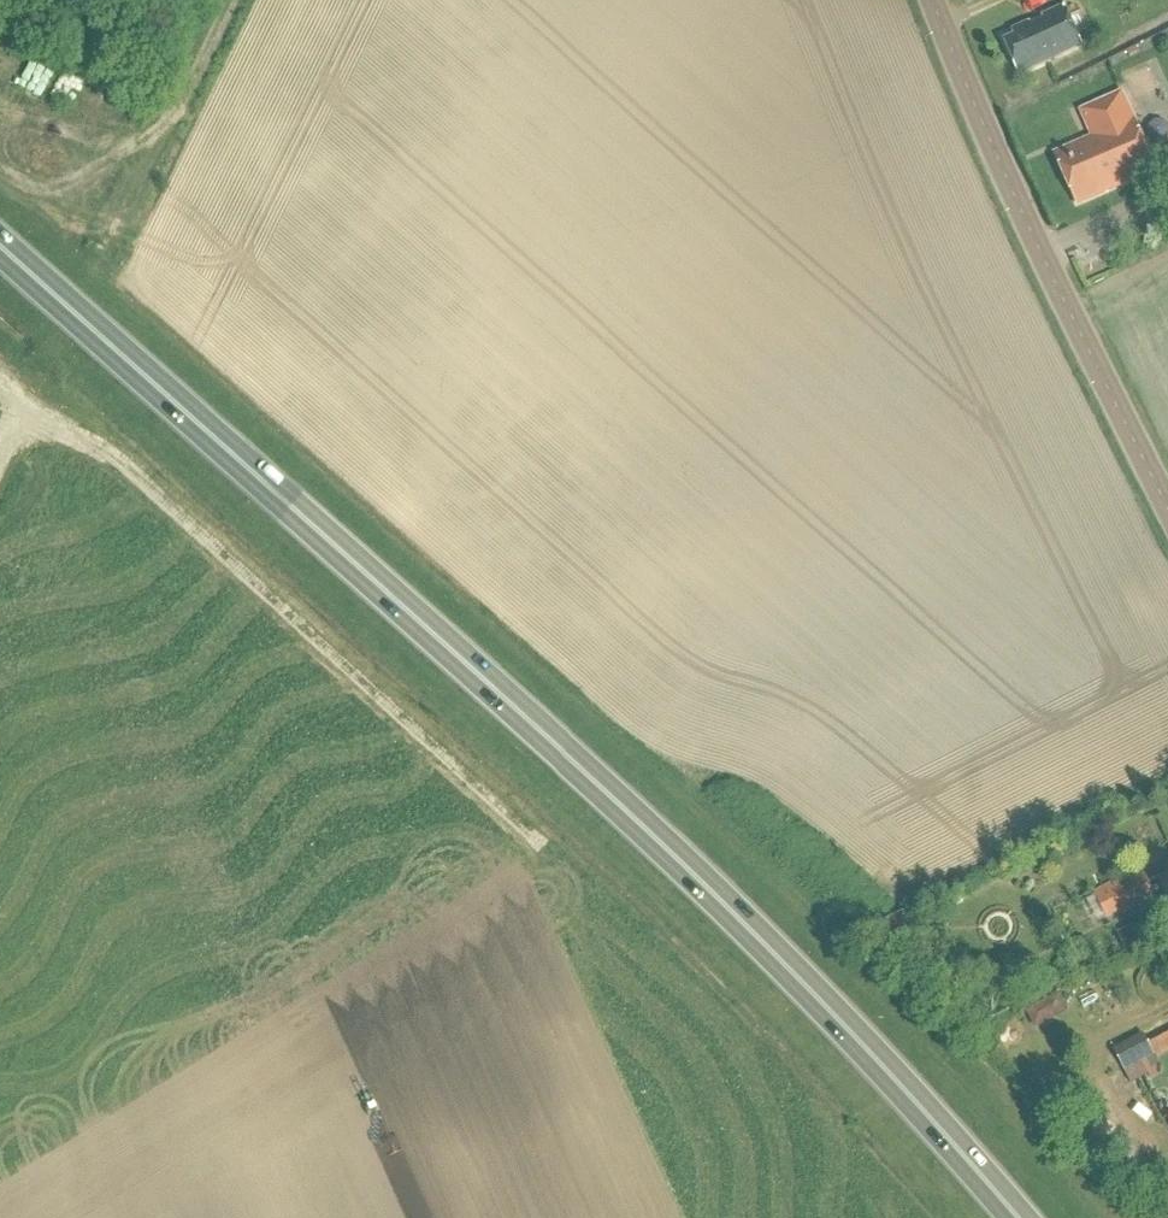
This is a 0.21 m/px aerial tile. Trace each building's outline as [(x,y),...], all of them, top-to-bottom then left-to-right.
[(1033,30),(1030,24),(1014,32),(1017,37),(1006,42),(1021,75),(1084,47),(1066,7),(1043,17),(1046,24),(1033,30)] [(1055,156),(1078,207),(1157,172),(1123,94),(1082,112),(1093,139),(1055,156)] [(1163,871),(1166,876),(1158,880),(1159,881),(1149,886),(1143,874),(1113,888),(1112,885),(1095,894),(1107,918),(1121,912),(1122,914),(1136,907),(1136,906),(1152,898),(1155,904),(1160,906),(1167,902),(1167,869),(1163,871)] [(1031,1012),(1041,1030),(1073,1013),(1064,995),(1031,1012)] [(1141,1032),(1113,1047),(1125,1069),(1153,1053),(1141,1032)]
